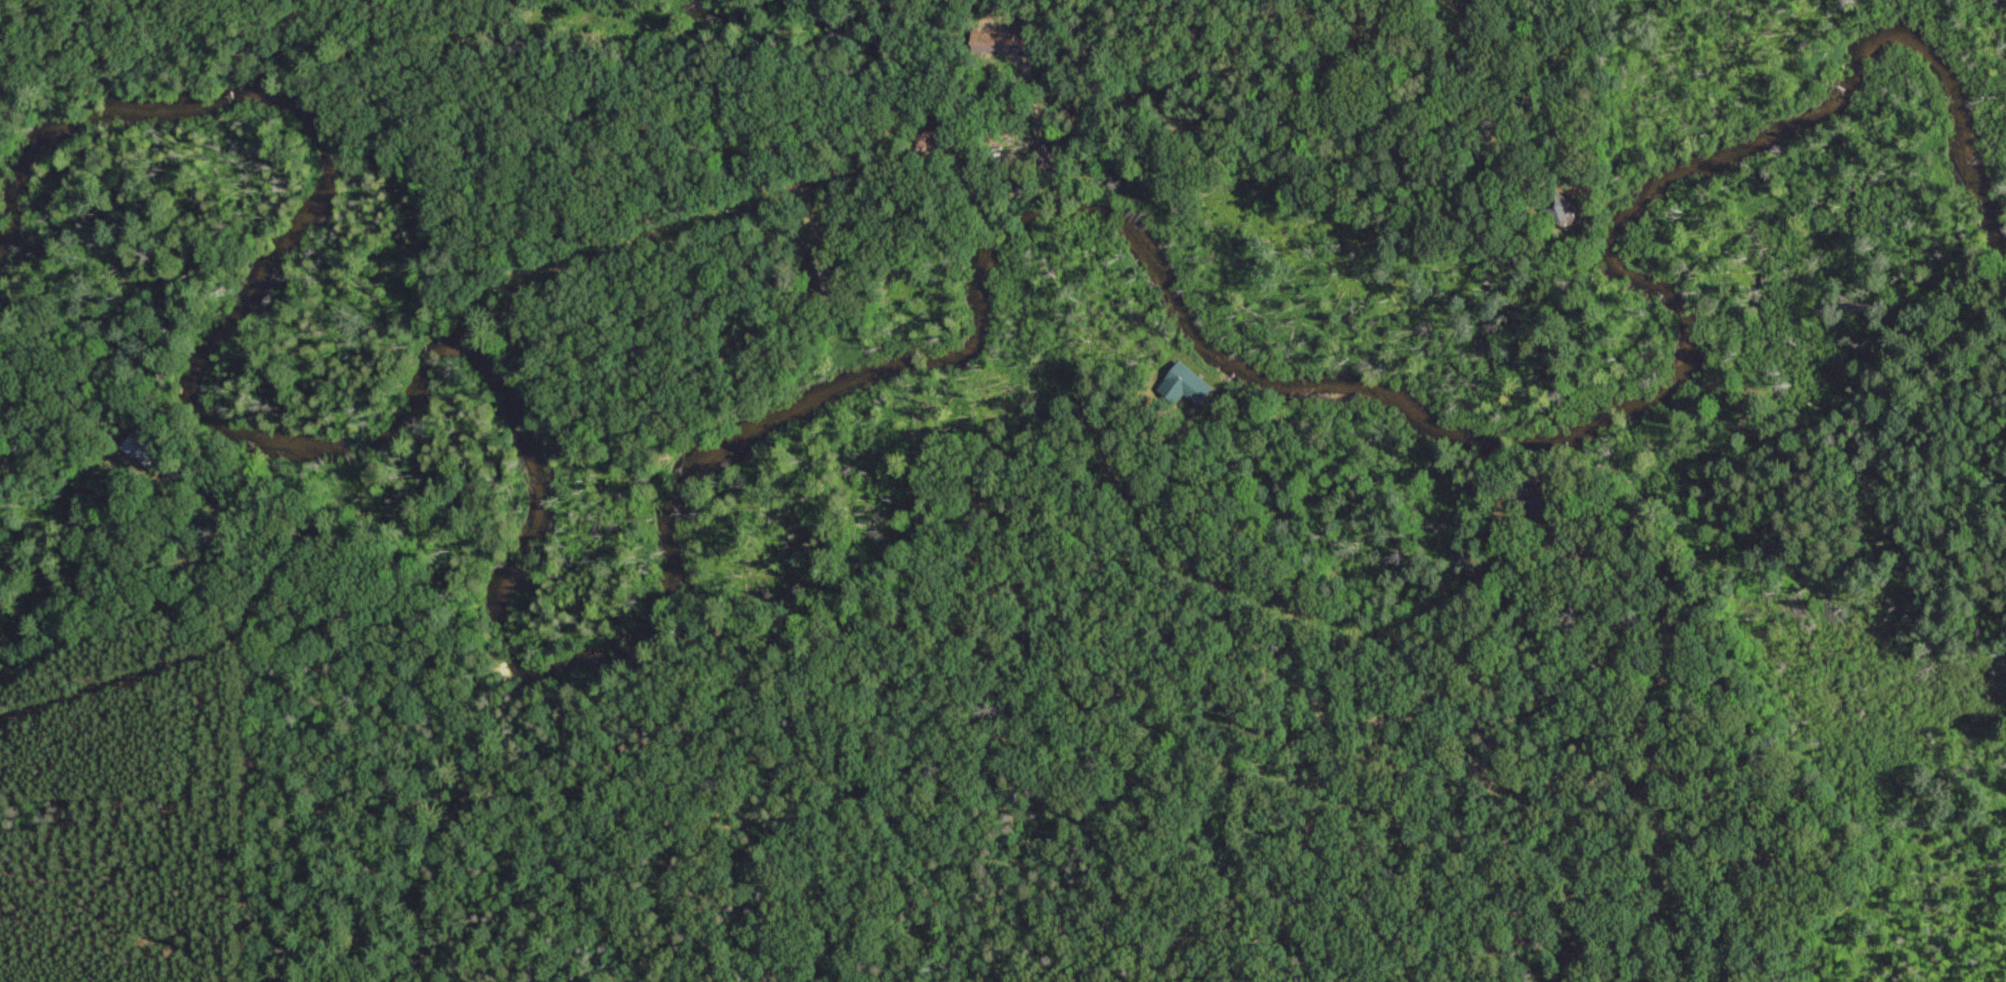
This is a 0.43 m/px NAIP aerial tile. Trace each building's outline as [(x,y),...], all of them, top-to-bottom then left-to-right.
[(1220,387),(1183,358),(1160,386),(1182,403),(1190,393),(1205,405),(1220,387)]
